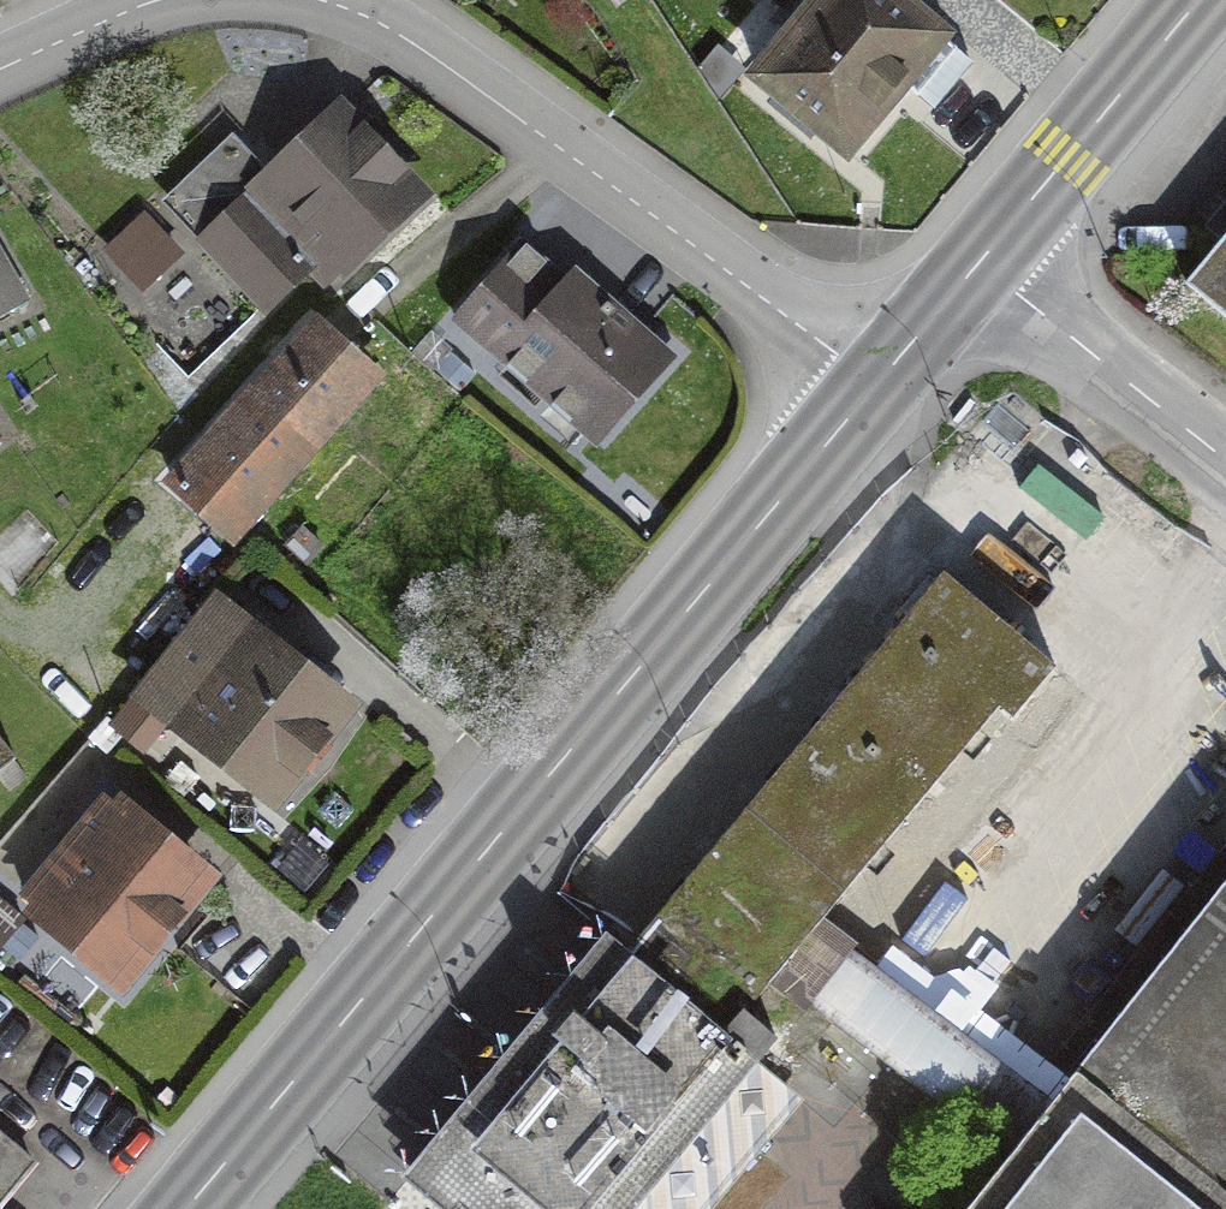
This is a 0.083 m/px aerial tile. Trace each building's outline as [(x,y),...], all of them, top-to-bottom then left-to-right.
[(870,0),(836,0),(758,89),(839,158),(931,53),(870,0)] [(172,203),(266,304),(306,267),(328,290),(419,206),(339,120),(263,190),(227,151),(172,203)] [(106,258),(138,291),(174,256),(142,223),(106,258)] [(509,264),(455,322),(588,445),(664,363),(571,278),(549,300),(509,264)] [(1225,320),(1225,268),(1200,299),(1225,320)] [(15,305),(0,277),(0,313),(15,305)] [(172,495),(223,540),(364,381),(313,336),(172,495)] [(756,799),(896,919),(1084,702),(944,581),(756,799)] [(131,701),(264,808),(339,716),(206,609),(131,701)] [(896,919),(756,799),(624,951),(738,1049),(764,1072),(896,919)] [(116,820),(30,922),(114,993),(200,890),(116,820)] [(986,1208),(1225,1208),(1225,911),(986,1208)] [(646,1160),(674,1126),(738,1049),(624,951),(529,1065),(646,1160)] [(734,1174),(674,1126),(646,1160),(529,1065),(427,1189),(452,1208),(706,1208),(734,1174)] [(0,1148),(0,1199),(26,1169),(0,1148)]
